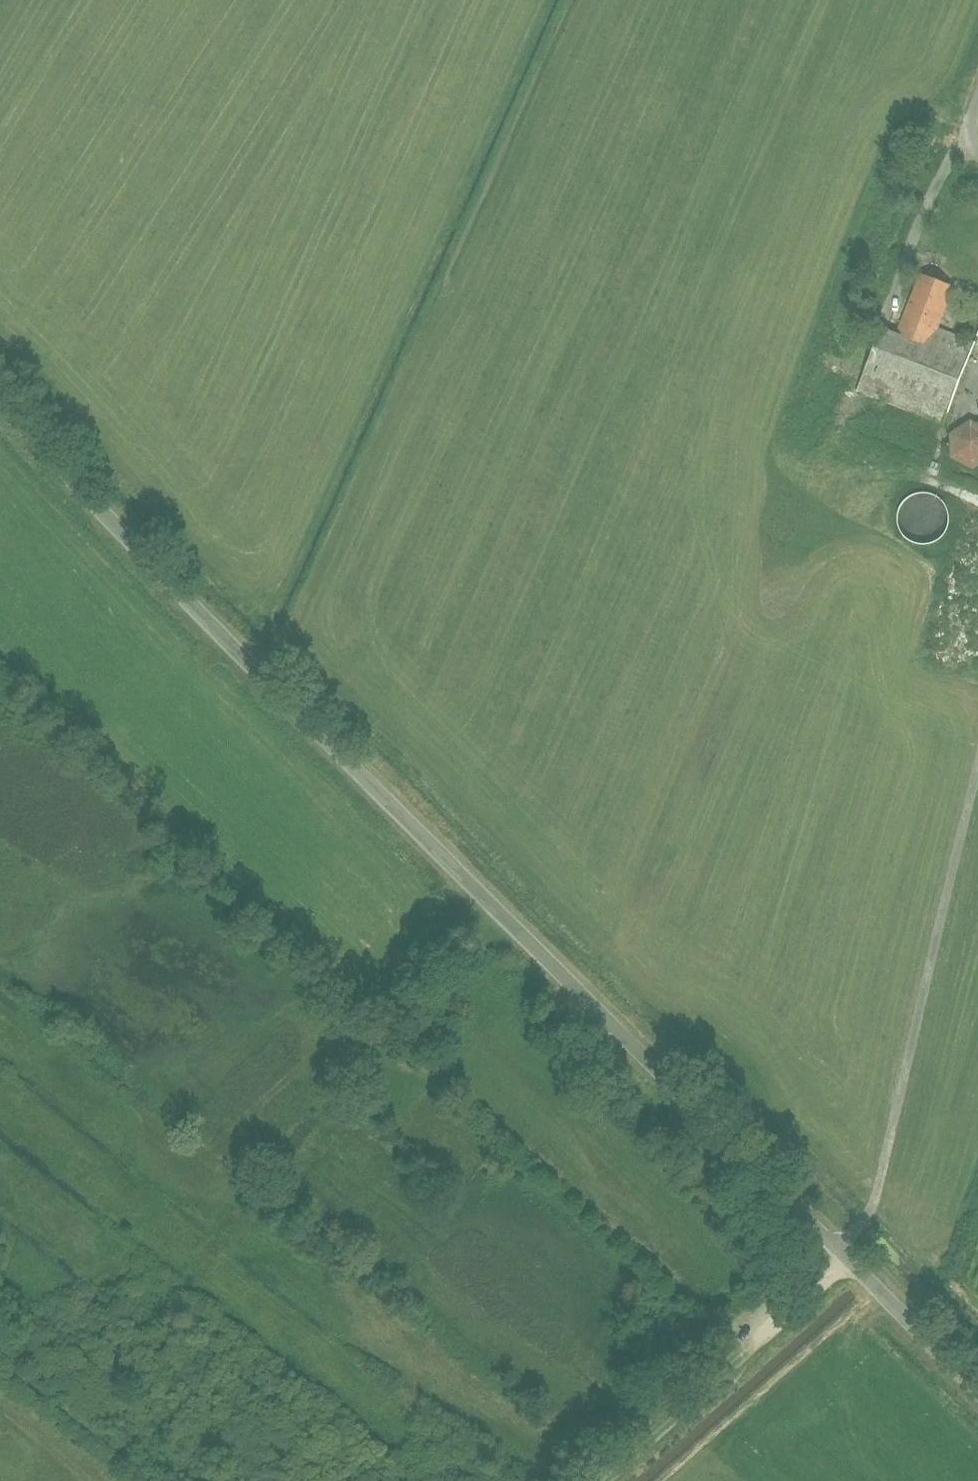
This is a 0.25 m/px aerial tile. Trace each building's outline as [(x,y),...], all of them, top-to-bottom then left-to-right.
[(857,392),(945,425),(976,342),(939,328),(954,288),(921,275),(898,334),(885,329),(857,392)] [(955,426),(957,463),(977,461),(977,424),(955,426)]
